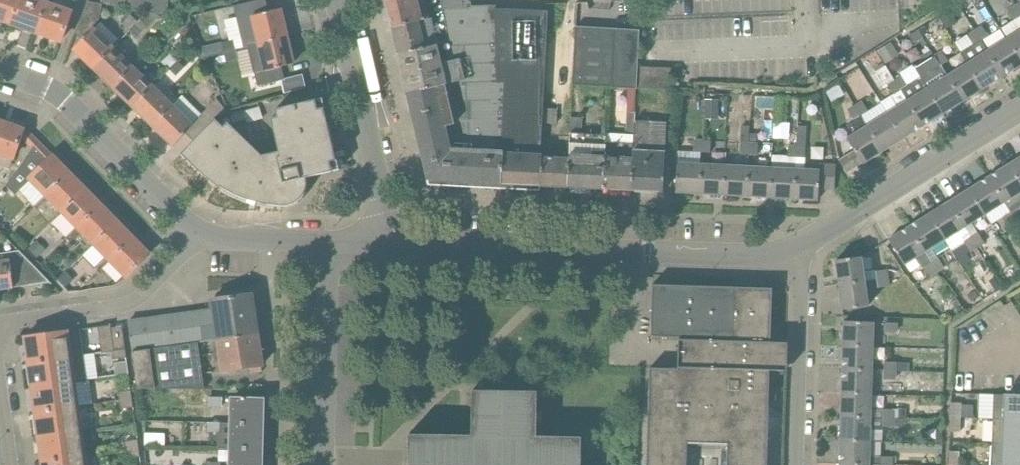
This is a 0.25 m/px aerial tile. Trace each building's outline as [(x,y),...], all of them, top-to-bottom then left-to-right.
[(12,24),(20,0),(0,0),(0,19),(12,24)] [(36,32),(47,3),(38,0),(20,0),(12,24),(36,32)] [(134,9),(136,0),(124,0),(123,7),(134,9)] [(145,11),(147,0),(136,0),(134,9),(145,11)] [(156,13),(158,0),(147,0),(145,11),(149,12),(156,13)] [(167,15),(169,0),(158,0),(156,13),(161,14),(167,15)] [(430,20),(425,0),(387,0),(385,0),(392,29),(430,20)] [(496,6),(472,7),(471,3),(467,0),(425,0),(430,20),(436,47),(440,62),(445,85),(450,106),(455,125),(446,127),(448,133),(451,132),(455,145),(427,180),(502,184),(504,154),(504,151),(503,151),(507,81),(499,73),(496,9),(496,6)] [(93,69),(115,47),(95,28),(99,24),(103,5),(88,2),(76,33),(82,40),(73,49),(93,69)] [(47,3),(36,32),(61,41),(72,12),(47,3)] [(1019,17),(1019,13),(1016,7),(1009,12),(1014,21),(1019,17)] [(258,44),(287,37),(281,9),(264,13),(264,14),(251,17),(258,44)] [(540,186),(542,150),(549,12),(496,9),(499,73),(507,81),(503,151),(504,151),(504,154),(502,184),(540,186)] [(130,31),(137,39),(161,14),(156,13),(149,12),(139,22),(130,31)] [(123,25),(130,31),(139,22),(132,16),(123,25)] [(398,57),(436,47),(430,20),(392,29),(398,57)] [(982,41),(989,37),(982,26),(975,31),(982,41)] [(659,67),(640,66),(642,31),(576,28),(573,86),(658,91),(659,68),(659,67)] [(923,38),(919,31),(909,37),(913,44),(923,38)] [(975,45),(982,41),(975,31),(968,35),(975,45)] [(1007,38),(1019,59),(1019,31),(1007,38)] [(255,74),(258,86),(285,80),(282,67),(294,64),(287,37),(258,44),(248,47),(252,63),(262,61),(264,71),(255,74)] [(1019,67),(1019,59),(1007,38),(988,50),(1004,77),(1019,67)] [(224,53),(236,50),(234,40),(222,43),(224,53)] [(114,89),(134,68),(130,64),(131,63),(115,47),(93,69),(114,89)] [(402,72),(440,62),(436,47),(398,57),(402,72)] [(226,63),(238,60),(236,50),(224,53),(226,63)] [(984,89),(1004,77),(988,50),(968,63),(984,89)] [(938,59),(944,69),(951,64),(944,52),(936,57),(938,59)] [(162,63),(169,70),(178,61),(171,54),(162,63)] [(964,101),(948,75),(944,69),(938,59),(918,72),(923,80),(944,114),(964,101)] [(169,70),(177,77),(185,68),(178,61),(169,70)] [(407,94),(445,85),(440,62),(402,72),(407,94)] [(964,101),(984,89),(968,63),(948,75),(964,101)] [(875,73),(885,89),(889,87),(896,82),(886,67),(875,73)] [(114,89),(133,107),(153,87),(134,68),(114,89)] [(671,69),(659,68),(658,91),(672,92),(673,68),(671,68),(671,69)] [(896,82),(902,93),(911,87),(904,76),(896,82)] [(944,114),(923,80),(911,87),(902,93),(907,100),(924,127),(944,114)] [(895,97),(902,93),(896,82),(889,87),(894,96),(895,97)] [(412,115),(450,106),(445,85),(407,94),(412,115)] [(133,107),(153,127),(173,107),(153,87),(133,107)] [(340,170),(323,99),(276,109),(288,158),(261,164),(234,138),(215,119),(193,142),(181,154),(200,173),(211,182),(221,189),(226,192),(235,196),(251,202),(260,204),(268,206),(283,207),(284,191),(295,188),(294,181),(340,170)] [(904,139),(924,127),(907,100),(887,113),(904,139)] [(861,116),(869,112),(863,102),(855,106),(861,116)] [(446,127),(455,125),(450,106),(412,115),(417,134),(446,127)] [(861,116),(855,106),(848,111),(854,120),(861,116)] [(186,134),(193,142),(215,119),(206,110),(192,125),(173,107),(153,127),(174,147),(186,134)] [(904,139),(887,113),(867,126),(883,152),(904,139)] [(634,145),(631,187),(663,189),(665,152),(666,119),(635,118),(634,145)] [(22,141),(26,131),(2,122),(0,127),(0,156),(15,161),(22,141)] [(863,164),(883,152),(867,126),(847,138),(855,152),(862,163),(863,164)] [(417,134),(427,180),(455,145),(451,132),(448,133),(446,127),(417,134)] [(797,158),(805,158),(807,127),(799,127),(797,146),(797,158)] [(47,196),(70,173),(28,132),(26,131),(22,141),(25,142),(44,162),(29,178),(47,196)] [(604,189),(607,143),(607,136),(571,134),(569,158),(568,187),(604,189)] [(703,137),(702,141),(702,153),(711,153),(711,138),(703,137)] [(694,152),(702,153),(702,141),(694,140),(694,152)] [(604,189),(631,191),(631,187),(634,145),(607,143),(604,189)] [(749,155),(750,143),(741,143),(741,155),(749,155)] [(759,144),(758,144),(750,143),(749,155),(758,156),(759,144)] [(797,158),(797,146),(789,145),(788,157),(797,158)] [(540,186),(568,187),(569,158),(546,157),(547,150),(542,150),(540,186)] [(847,173),(862,163),(855,152),(840,161),(847,173)] [(770,198),(794,200),(796,169),(797,158),(788,157),(772,156),(771,168),(770,198)] [(819,190),(835,191),(836,166),(820,165),(820,170),(804,169),(805,158),(797,158),(796,169),(794,200),(819,201),(819,190)] [(1009,165),(1019,182),(1019,158),(1009,165)] [(676,193),(700,195),(701,164),(677,163),(676,193)] [(700,195),(724,196),(726,165),(701,164),(700,195)] [(724,196),(747,197),(749,166),(726,165),(724,196)] [(1005,202),(1019,193),(1019,182),(1009,165),(989,177),(1005,202)] [(771,168),(761,167),(749,166),(747,197),(770,198),(771,168)] [(47,196),(63,212),(85,190),(70,173),(47,196)] [(985,215),(1005,202),(989,177),(970,190),(985,215)] [(63,212),(78,228),(102,207),(85,190),(63,212)] [(965,227),(985,215),(970,190),(950,202),(965,227)] [(945,240),(965,227),(950,202),(929,215),(945,240)] [(1017,206),(1009,211),(1016,222),(1019,220),(1019,210),(1017,206)] [(78,228),(94,244),(117,222),(102,207),(78,228)] [(1016,222),(1009,211),(1001,216),(1008,227),(1016,222)] [(925,252),(945,240),(929,215),(909,227),(925,252)] [(94,244),(110,261),(133,238),(117,222),(94,244)] [(905,265),(925,252),(909,227),(889,240),(905,265)] [(978,248),(985,243),(979,233),(972,238),(978,248)] [(110,261),(126,277),(149,254),(133,238),(110,261)] [(971,252),(978,248),(972,238),(965,242),(971,252)] [(875,270),(864,272),(861,257),(836,261),(839,285),(865,281),(877,280),(876,272),(875,270)] [(50,283),(52,285),(53,285),(26,258),(0,261),(0,290),(50,283)] [(938,273),(945,268),(939,258),(932,263),(938,273)] [(931,277),(938,273),(932,263),(924,267),(931,277)] [(877,280),(889,278),(888,270),(876,272),(877,280)] [(891,287),(889,278),(877,280),(878,289),(879,288),(891,287)] [(863,307),(869,306),(865,281),(839,285),(843,311),(863,307)] [(727,464),(767,464),(772,289),(652,285),(650,338),(678,339),(678,369),(650,369),(647,464),(687,464),(687,444),(727,446),(727,452),(727,464)] [(218,341),(258,335),(252,295),(213,301),(214,311),(129,323),(133,352),(198,343),(218,341)] [(886,332),(898,332),(898,324),(895,324),(895,319),(892,318),(886,318),(886,332)] [(843,346),(874,347),(875,323),(844,322),(843,346)] [(102,353),(113,352),(113,350),(125,349),(122,327),(116,328),(111,329),(111,326),(98,327),(102,353)] [(28,363),(84,356),(80,330),(25,338),(28,363)] [(223,372),(262,366),(263,366),(258,335),(218,341),(223,372)] [(133,352),(138,389),(205,390),(198,343),(133,352)] [(842,369),(873,370),(874,347),(843,346),(842,369)] [(113,352),(114,360),(127,358),(125,349),(113,350),(113,352)] [(32,389),(75,383),(87,381),(84,356),(28,363),(32,389)] [(884,369),(898,370),(899,361),(884,360),(884,369)] [(127,361),(114,363),(116,376),(129,374),(127,361)] [(842,394),(873,395),(873,370),(842,369),(842,394)] [(883,378),(898,379),(898,370),(884,369),(883,378)] [(35,413),(79,407),(75,383),(32,389),(35,413)] [(120,401),(132,399),(131,391),(118,393),(120,401)] [(581,438),(536,437),(537,392),(472,391),(472,436),(409,435),(408,464),(581,464),(581,438)] [(982,391),(981,415),(993,416),(994,392),(982,391)] [(841,417),(872,418),(872,410),(873,395),(842,394),(841,417)] [(1019,421),(1019,396),(1006,396),(1005,420),(1019,421)] [(209,407),(223,408),(223,398),(210,397),(209,407)] [(232,423),(263,424),(263,399),(233,398),(232,423)] [(121,410),(133,408),(132,399),(120,401),(121,410)] [(951,418),(961,418),(961,404),(951,403),(951,418)] [(38,437),(82,431),(79,407),(35,413),(38,437)] [(895,419),(895,410),(880,410),(880,418),(895,419)] [(878,442),(880,426),(880,418),(872,418),(841,417),(840,441),(871,442),(878,442)] [(895,419),(880,418),(880,426),(895,427),(895,419)] [(951,432),(960,433),(961,418),(951,418),(951,432)] [(1019,445),(1019,421),(1005,420),(1005,421),(993,420),(992,444),(1019,445)] [(209,432),(222,433),(222,423),(209,423),(209,432)] [(232,448),(262,449),(263,424),(232,423),(232,448)] [(42,461),(85,455),(82,431),(38,437),(42,461)] [(126,451),(139,449),(138,440),(125,442),(126,451)] [(840,463),(870,464),(871,442),(840,441),(840,463)] [(992,444),(991,464),(1019,464),(1019,445),(992,444)] [(262,449),(232,448),(231,464),(262,464),(262,449)] [(128,459),(140,457),(139,449),(126,451),(128,459)] [(960,452),(950,452),(949,464),(959,464),(960,452)] [(91,455),(85,455),(42,461),(42,464),(93,464),(91,455)]
